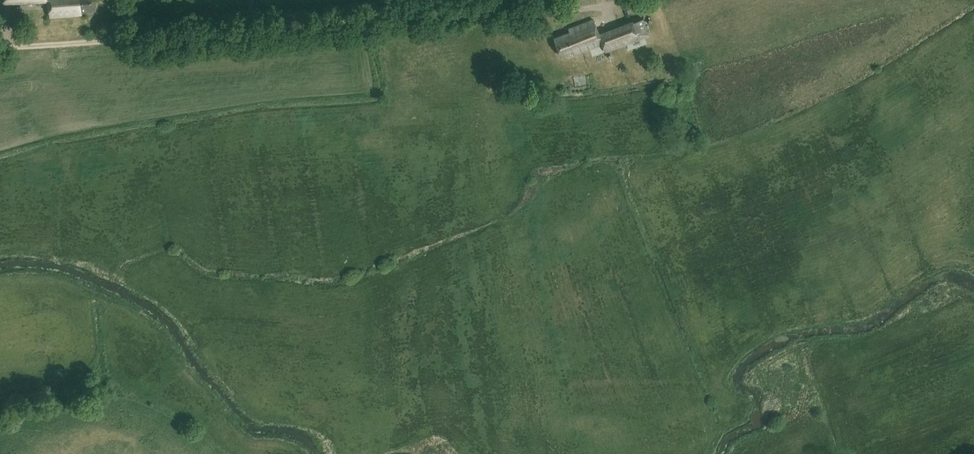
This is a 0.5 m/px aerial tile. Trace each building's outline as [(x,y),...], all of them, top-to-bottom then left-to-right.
[(48,1),(49,17),(82,16),(82,12),(96,11),(95,0),(0,0),(0,3),(48,1)] [(624,44),(649,34),(643,18),(599,35),(594,20),(569,30),(570,33),(555,39),(561,56),(573,52),(574,55),(602,44),(605,51),(624,44)] [(553,20),(537,20),(537,31),(553,31),(553,20)] [(576,76),(577,87),(589,86),(589,75),(576,76)]
